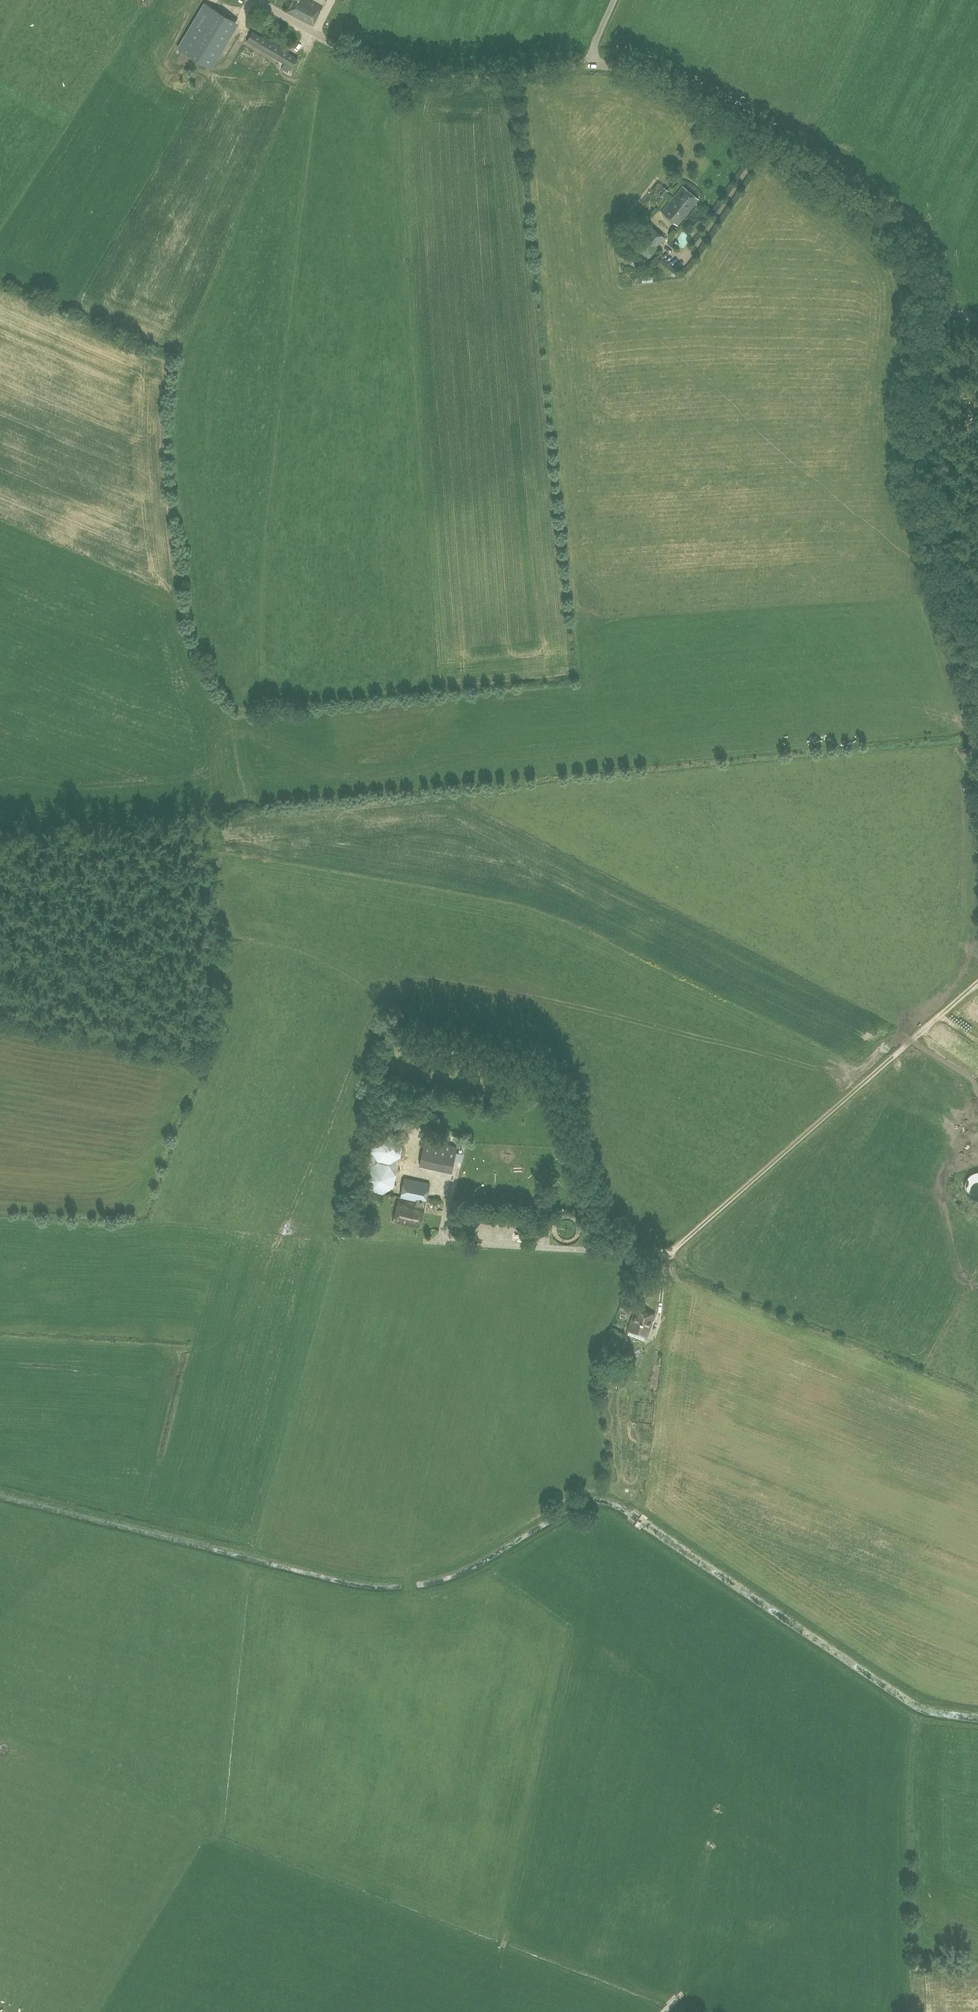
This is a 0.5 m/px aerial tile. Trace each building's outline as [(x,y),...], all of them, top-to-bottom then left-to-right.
[(287,11),(312,25),(324,0),(293,0),(287,11)] [(239,23),(205,3),(178,48),(212,68),(239,23)] [(297,58),(252,31),(247,41),(285,63),(283,66),(290,70),(297,58)] [(683,185),(661,212),(677,225),(699,199),(683,185)] [(664,187),(659,193),(663,196),(668,190),(664,187)] [(646,213),(650,208),(644,203),(640,208),(646,213)] [(666,239),(650,225),(633,245),(649,258),(666,239)] [(396,1133),(384,1131),(373,1137),(364,1178),(371,1189),(382,1192),(393,1185),(402,1144),(396,1133)] [(457,1146),(425,1139),(420,1165),(451,1172),(457,1146)] [(404,1178),(400,1197),(416,1200),(415,1203),(398,1199),(393,1221),(420,1227),(429,1183),(404,1178)] [(645,1334),(647,1335),(654,1312),(636,1306),(628,1328),(626,1334),(643,1340),(645,1334)] [(618,1342),(621,1332),(617,1331),(618,1329),(614,1327),(610,1339),(618,1342)] [(682,1985),(676,1993),(681,1996),(686,1988),(682,1985)]
